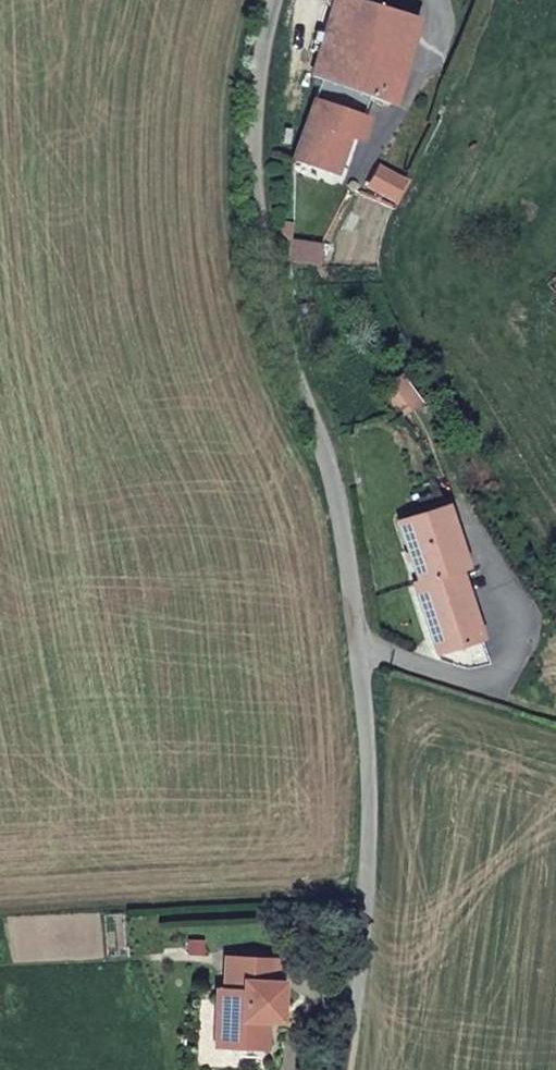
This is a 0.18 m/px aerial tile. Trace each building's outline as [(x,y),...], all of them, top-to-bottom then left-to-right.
[(351,0),(334,0),(313,84),(323,87),(306,172),(343,181),(353,141),(365,142),(370,119),(363,118),(369,95),(393,100),(417,14),(351,0)] [(402,416),(418,403),(408,382),(391,393),(402,416)] [(418,579),(453,565),(448,549),(458,542),(445,507),(397,524),(418,579)] [(453,565),(466,561),(458,542),(448,549),(453,565)] [(418,579),(411,581),(437,655),(481,638),(453,565),(418,579)] [(214,994),(206,995),(202,1049),(252,1053),(252,1027),(261,1026),(260,1008),(269,1008),(270,989),(265,990),(265,965),(215,961),(214,994)]
